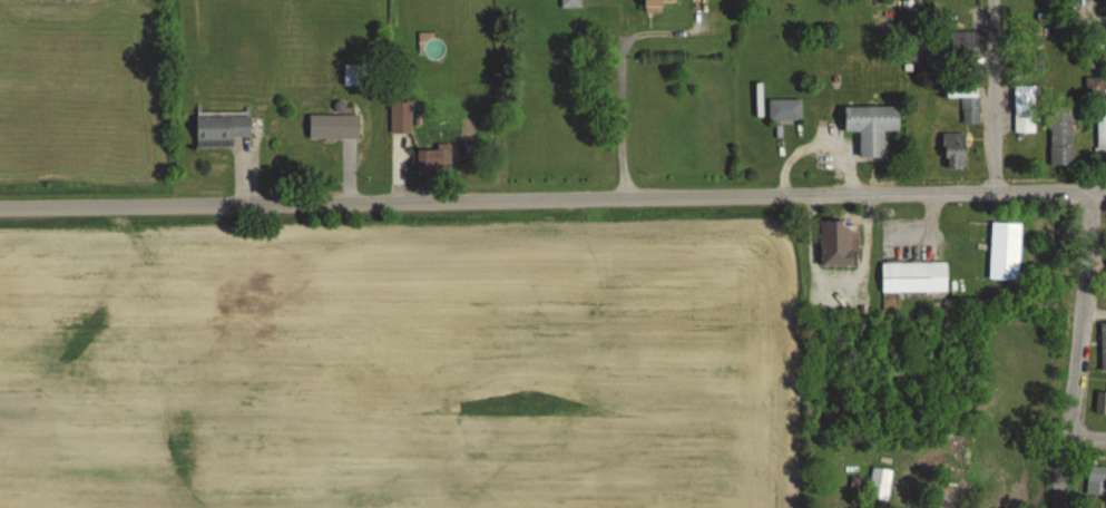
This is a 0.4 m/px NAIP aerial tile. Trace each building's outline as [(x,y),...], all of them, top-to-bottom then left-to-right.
[(561,9),(581,9),(581,0),(561,0),(561,9)] [(644,13),(662,13),(662,3),(675,3),(675,0),(644,0),(644,13)] [(979,32),(951,32),(951,57),(979,57),(979,32)] [(344,86),(371,86),(371,65),(344,65),(344,86)] [(1104,78),(1086,78),(1086,97),(1104,97),(1104,78)] [(979,123),(979,84),(947,84),(947,97),(962,97),(962,123),(979,123)] [(1015,133),(1036,133),(1036,87),(1015,87),(1015,133)] [(802,100),(769,100),(769,121),(802,121),(802,100)] [(391,102),(391,134),(411,134),(411,102),(391,102)] [(1051,106),(1051,165),(1073,165),(1073,106),(1051,106)] [(860,159),(884,159),(884,131),(899,131),(899,108),(845,108),(845,133),(860,133),(860,159)] [(234,146),(234,138),(250,138),(250,115),(197,115),(197,146),(234,146)] [(359,115),(309,115),(309,139),(359,139),(359,115)] [(1097,115),(1097,155),(1105,155),(1105,115),(1097,115)] [(965,169),(965,133),(944,133),(944,169),(965,169)] [(417,176),(451,176),(451,145),(437,145),(437,151),(417,151),(417,176)] [(854,266),(854,221),(820,222),(821,266),(854,266)] [(1020,281),(1021,223),(991,222),(990,280),(1020,281)] [(946,263),(882,263),(882,293),(946,293),(946,263)] [(972,477),(972,433),(943,433),(943,477),(972,477)] [(1087,467),(1087,495),(1105,495),(1105,467),(1087,467)] [(891,470),(872,468),(868,499),(888,502),(891,470)]
